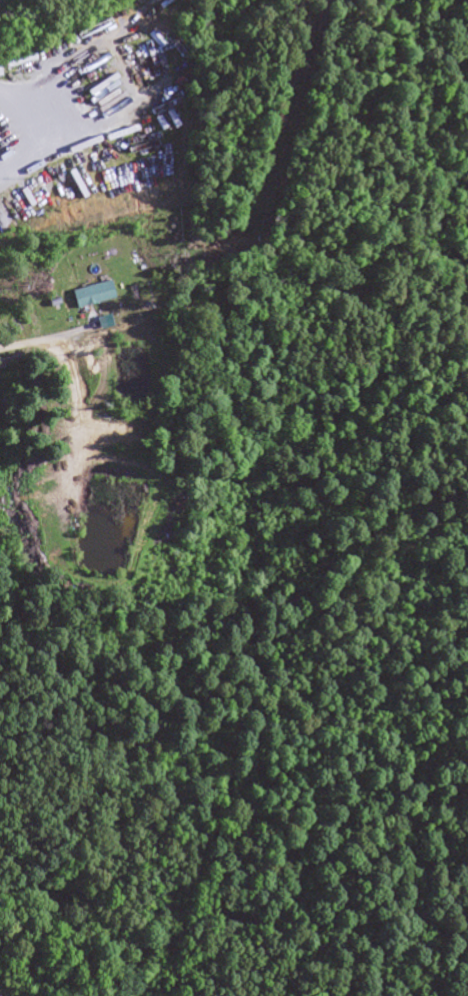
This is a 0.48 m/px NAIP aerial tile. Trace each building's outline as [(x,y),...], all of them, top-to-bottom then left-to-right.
[(113,300),(109,281),(66,291),(70,309),(113,300)]
